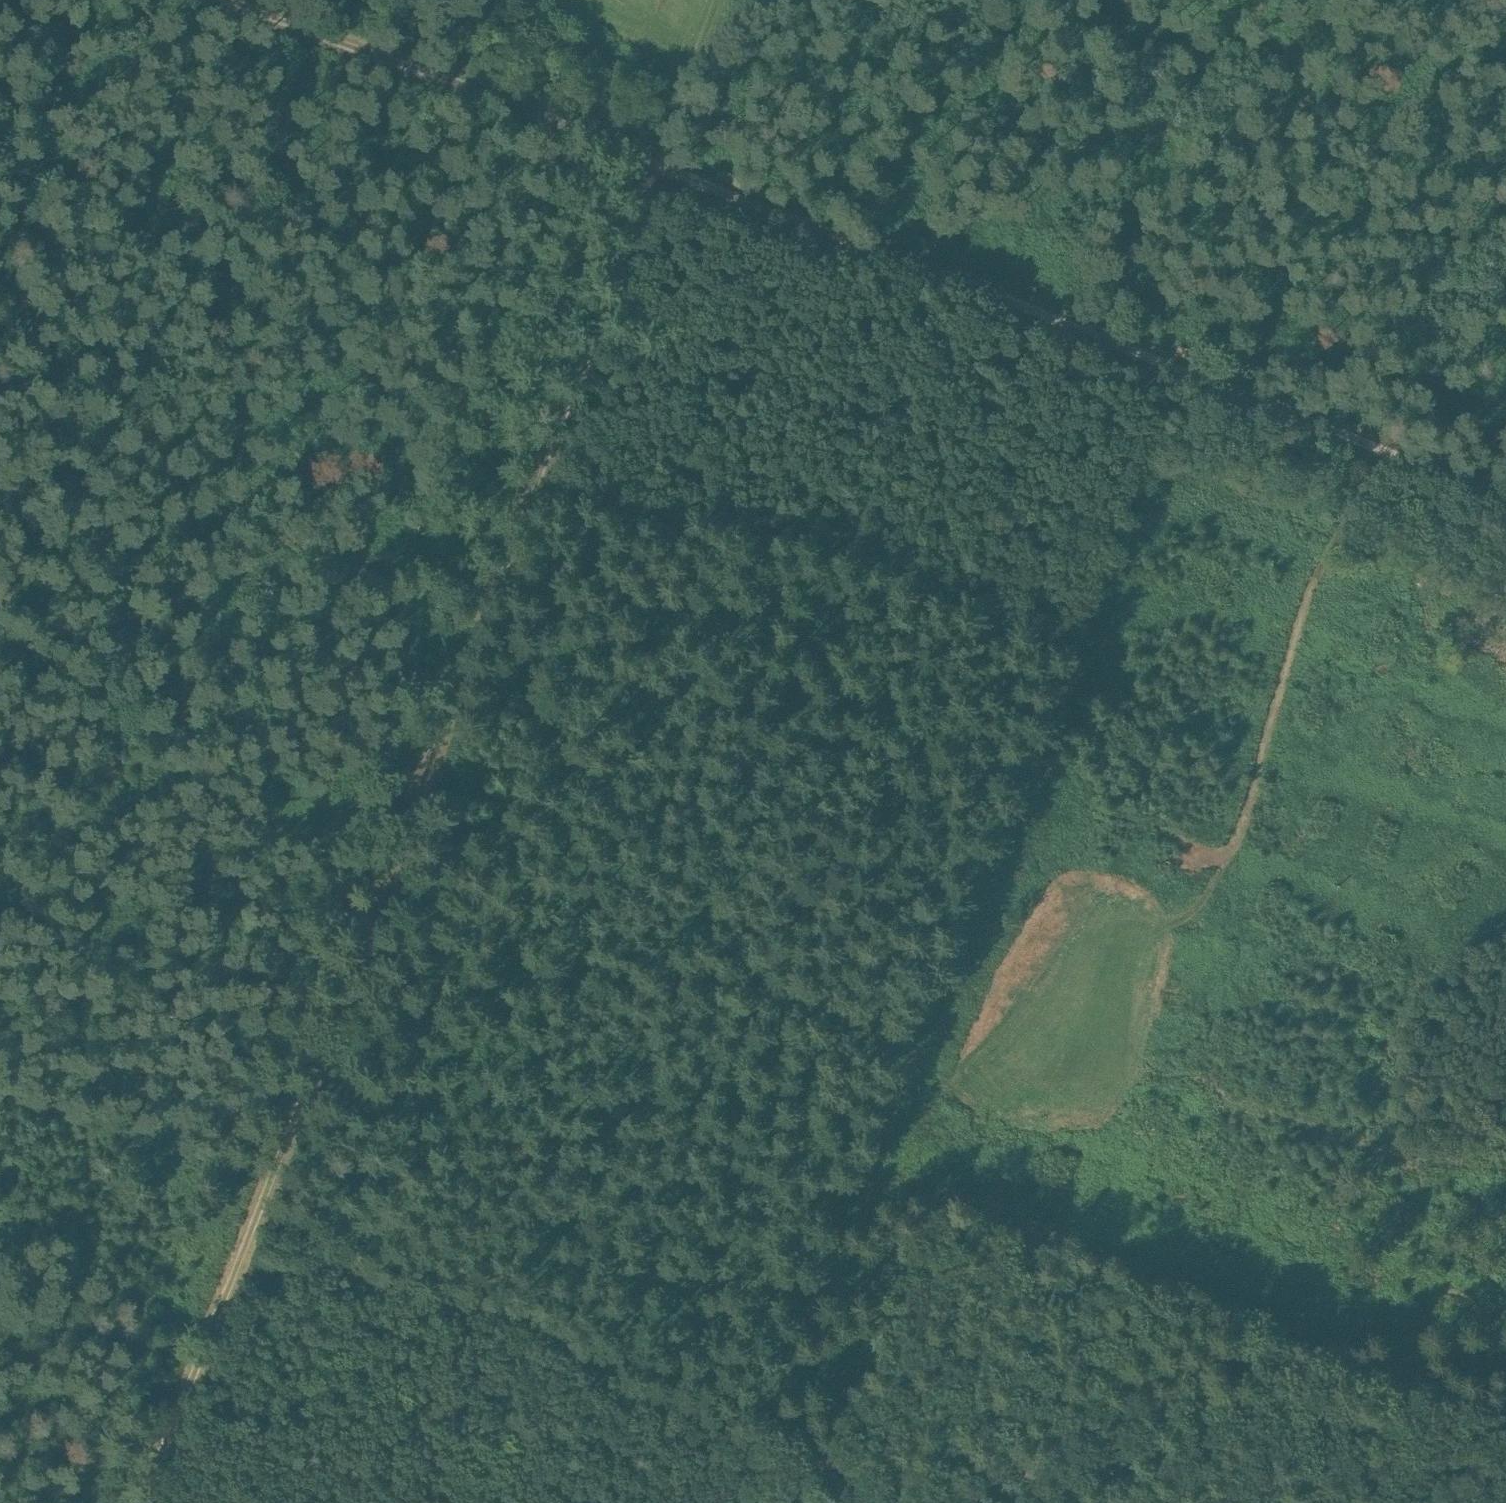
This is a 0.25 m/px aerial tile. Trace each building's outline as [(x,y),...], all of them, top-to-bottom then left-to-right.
[(736,204),(749,176),(720,163),(707,190),(736,204)]
